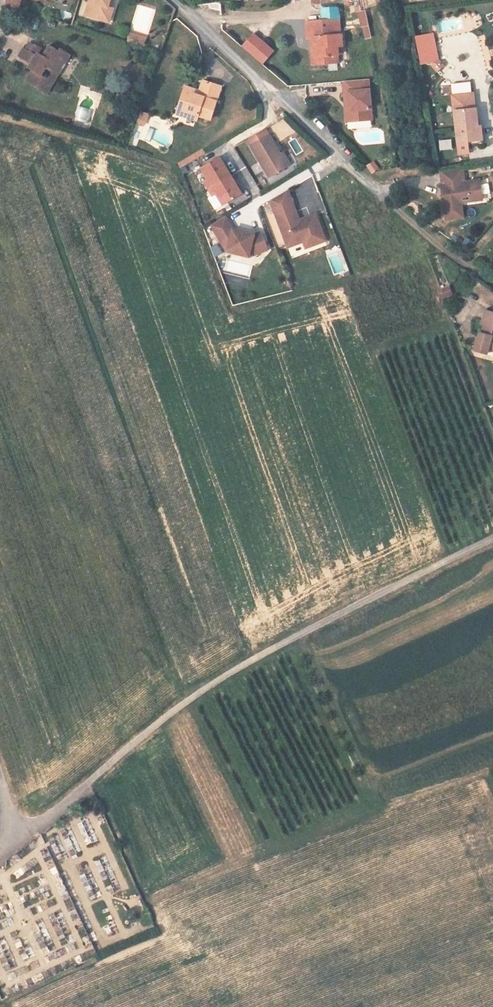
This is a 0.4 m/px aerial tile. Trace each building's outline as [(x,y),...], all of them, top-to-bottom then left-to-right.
[(110,0),(90,0),(86,17),(103,22),(108,19),(110,12),(108,8),(110,0)] [(108,8),(110,12),(108,19),(103,22),(110,24),(114,9),(111,8),(114,0),(110,0),(108,8)] [(317,39),(319,68),(333,67),(332,60),(338,59),(337,49),(343,48),(342,38),(339,38),(337,8),(321,9),(322,22),(305,23),(306,40),(312,40),(317,39)] [(360,26),(367,25),(365,10),(357,11),(360,26)] [(138,44),(140,36),(130,33),(128,41),(138,44)] [(253,34),(242,48),(262,64),(273,50),(253,34)] [(432,34),(415,37),(420,65),(438,61),(432,34)] [(20,57),(33,63),(38,66),(35,72),(34,71),(28,83),(45,93),(56,74),(48,70),(52,63),(58,66),(62,59),(64,60),(68,53),(60,49),(58,52),(49,47),(44,56),(39,53),(42,47),(35,44),(30,52),(24,49),(20,57)] [(70,55),(68,53),(64,60),(62,59),(58,66),(52,63),(48,70),(56,74),(45,93),(49,94),(70,55)] [(30,69),(34,71),(35,72),(38,66),(33,63),(30,69)] [(352,121),(371,119),(367,79),(342,81),(344,102),(348,101),(349,110),(351,110),(352,121)] [(194,90),(184,87),(177,110),(187,113),(186,117),(197,120),(199,115),(211,118),(221,86),(202,80),(198,95),(192,94),(194,90)] [(469,93),(451,95),(459,153),(469,152),(468,143),(482,141),(482,136),(476,137),(474,125),(478,124),(476,107),(475,107),(473,95),(469,93)] [(352,121),(351,110),(349,110),(348,101),(344,102),(346,122),(352,121)] [(146,122),(148,115),(141,113),(139,120),(146,122)] [(199,115),(197,120),(209,124),(211,118),(199,115)] [(268,135),(250,145),(269,176),(286,166),(279,153),(268,135)] [(283,151),(279,153),(286,166),(290,163),(283,151)] [(216,157),(198,169),(223,207),(241,195),(233,184),(237,182),(227,167),(224,169),(216,157)] [(366,164),(370,174),(379,170),(375,161),(366,164)] [(482,200),(479,180),(464,183),(462,169),(440,172),(442,186),(441,186),(442,197),(447,196),(448,201),(443,202),(446,221),(463,218),(461,203),(460,198),(470,196),(471,202),(482,200)] [(326,240),(315,214),(302,220),(303,221),(300,222),(300,221),(298,218),(294,220),(291,214),(296,212),(287,191),(269,202),(289,248),(304,242),(314,238),(317,244),(326,240)] [(268,250),(261,233),(255,235),(233,231),(225,218),(212,226),(228,253),(244,256),(245,249),(262,252),(268,250)] [(317,244),(314,238),(304,242),(307,249),(317,244)] [(340,245),(325,249),(333,277),(348,273),(340,245)] [(250,257),(262,252),(245,249),(244,256),(250,257)] [(450,286),(440,288),(441,297),(452,295),(450,286)] [(477,329),(474,328),(469,347),(481,350),(482,345),(492,348),(492,308),(481,305),(476,320),(479,321),(477,329)]
